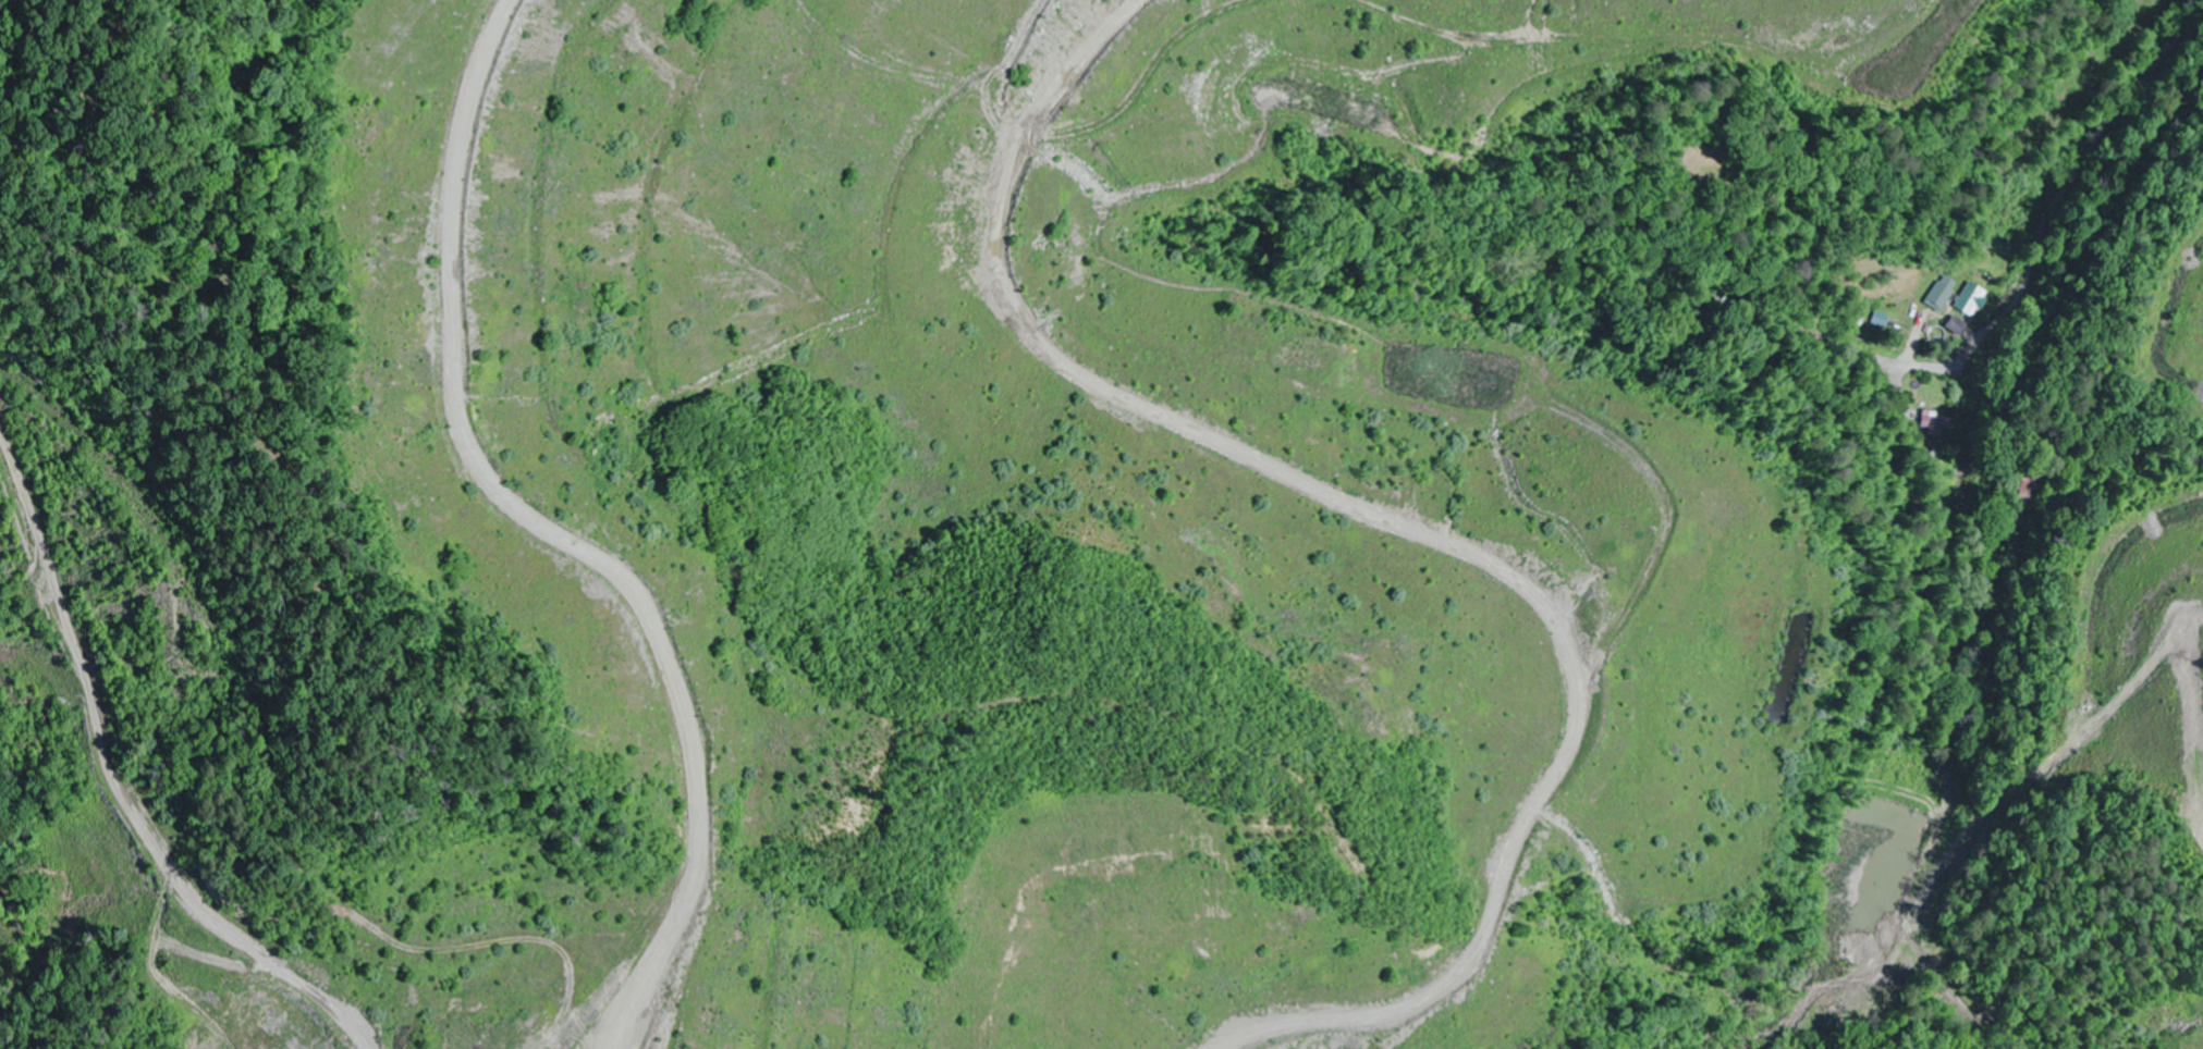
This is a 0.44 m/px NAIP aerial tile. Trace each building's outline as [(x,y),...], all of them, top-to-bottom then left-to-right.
[(1941,314),(1957,283),(1941,274),(1924,305),(1941,314)] [(1973,319),(1989,295),(1968,281),(1952,305),(1973,319)] [(1947,326),(1958,335),(1966,326),(1954,317),(1947,326)] [(1948,418),(1936,419),(1936,414),(1923,414),(1924,430),(1949,429),(1948,418)] [(2011,497),(2027,504),(2039,481),(2023,473),(2011,497)]
